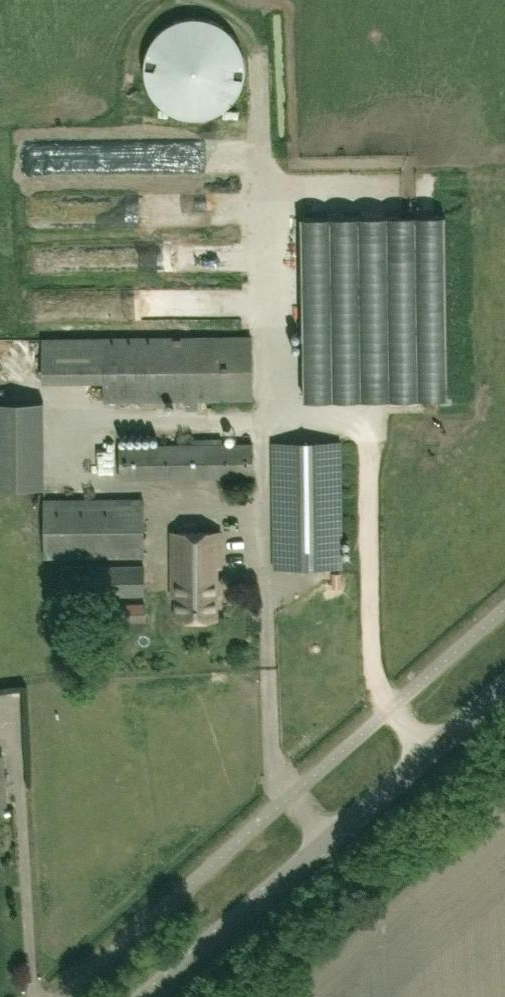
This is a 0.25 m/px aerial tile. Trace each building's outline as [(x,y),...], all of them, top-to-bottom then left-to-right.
[(220,24),(208,20),(196,18),(183,19),(171,24),(161,32),(153,41),(147,53),(145,65),(146,78),(150,90),(157,101),(167,109),(178,115),(191,118),(203,117),(216,114),(226,107),(235,99),(241,88),(244,76),(245,64),(243,52),(237,41),(229,32),(220,24)] [(55,168),(53,141),(39,142),(40,169),(55,168)] [(445,215),(302,217),(305,397),(447,395),(445,215)] [(67,254),(56,255),(57,272),(68,272),(67,254)] [(117,304),(120,320),(137,317),(135,302),(117,304)] [(252,336),(104,338),(105,399),(186,398),(187,408),(197,408),(197,398),(253,398),(252,336)] [(44,482),(44,399),(0,399),(0,482),(44,482)] [(120,435),(155,436),(155,423),(120,422),(120,435)] [(342,566),(341,441),(273,442),(275,568),(342,566)] [(119,445),(120,479),(254,476),(253,443),(119,445)] [(42,557),(144,556),(144,498),(42,498),(42,557)] [(172,531),(173,595),(177,595),(177,618),(217,618),(217,595),(221,595),(221,579),(216,579),(216,566),(220,566),(220,531),(172,531)] [(89,566),(89,594),(145,594),(144,565),(89,566)] [(111,603),(112,621),(145,621),(145,602),(111,603)]
